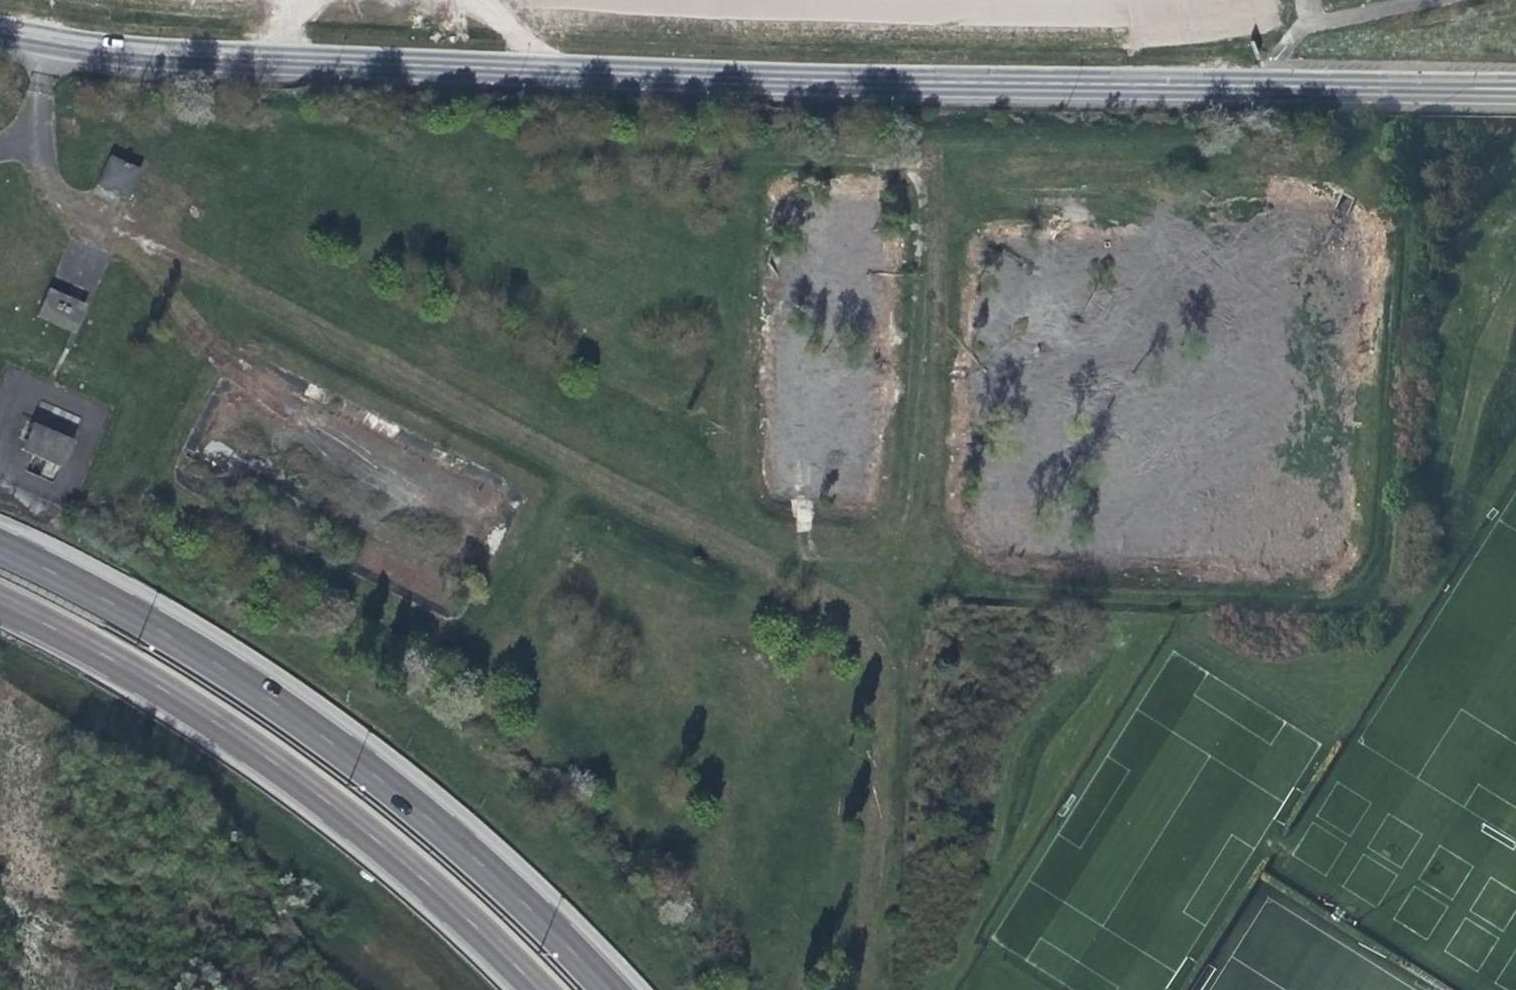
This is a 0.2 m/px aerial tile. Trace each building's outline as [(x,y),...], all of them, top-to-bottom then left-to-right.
[(109,155),(98,186),(130,198),(141,166),(109,155)] [(77,333),(89,303),(49,287),(37,318),(77,333)] [(33,421),(21,449),(64,467),(76,438),(33,421)]
